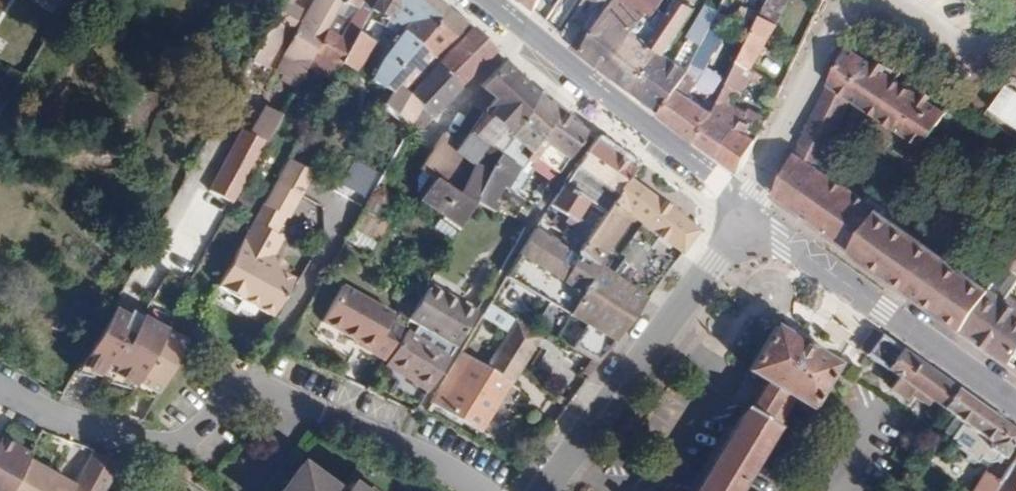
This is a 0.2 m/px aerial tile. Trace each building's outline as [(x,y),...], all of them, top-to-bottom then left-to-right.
[(9,11),(46,34),(63,6),(54,0),(0,0),(0,6),(9,11)] [(251,59),(263,66),(283,30),(287,32),(300,9),(294,5),(296,0),(284,0),(251,59)] [(316,1),(314,0),(311,0),(282,52),(284,54),(273,73),(296,86),(300,80),(314,53),(344,0),(316,0),(316,1)] [(314,53),(339,67),(340,63),(376,0),(344,0),(314,53)] [(340,63),(357,73),(379,35),(394,9),(409,21),(379,59),(368,79),(383,89),(450,12),(436,0),(376,0),(340,63)] [(533,11),(539,0),(519,0),(533,11)] [(661,24),(652,17),(664,0),(618,0),(607,15),(593,35),(586,30),(584,29),(573,45),(633,92),(660,53),(648,44),(661,24)] [(601,10),(607,15),(618,0),(587,0),(601,10)] [(633,92),(661,114),(689,73),(693,65),(712,27),(720,12),(707,5),(676,63),(665,55),(695,10),(680,0),(676,0),(661,24),(648,44),(660,53),(633,92)] [(789,0),(768,0),(763,10),(780,18),(789,0)] [(601,10),(586,30),(593,35),(607,15),(601,10)] [(763,10),(760,17),(776,26),(780,18),(763,10)] [(450,12),(383,89),(397,97),(393,101),(377,112),(409,127),(421,108),(406,93),(435,64),(430,60),(465,25),(450,12)] [(751,70),(776,26),(760,17),(738,62),(751,70)] [(712,27),(693,65),(705,71),(724,33),(712,27)] [(435,64),(459,88),(495,53),(470,29),(435,64)] [(827,86),(850,101),(922,149),(945,115),(917,95),(920,89),(914,85),(910,91),(879,71),(883,64),(877,60),(873,66),(846,48),(835,69),(827,86)] [(418,200),(459,229),(475,202),(492,212),(497,205),(491,201),(501,186),(506,189),(521,167),(497,153),(537,94),(503,61),(480,87),(482,89),(470,107),(479,114),(461,144),(443,133),(417,170),(427,176),(422,182),(428,187),(418,200)] [(698,143),(718,158),(741,120),(752,126),(762,132),(768,119),(749,110),(747,113),(731,103),(732,100),(736,95),(741,98),(754,73),(751,70),(738,62),(713,113),(698,143)] [(421,108),(430,117),(459,88),(435,64),(406,93),(421,108)] [(689,73),(661,114),(659,116),(698,143),(713,113),(688,97),(699,80),(689,73)] [(824,92),(817,106),(841,122),(850,101),(827,86),(824,92)] [(497,153),(521,167),(529,154),(557,174),(586,133),(553,109),(537,94),(497,153)] [(749,110),(732,100),(731,103),(747,113),(749,110)] [(841,122),(817,106),(806,128),(798,144),(821,160),(822,161),(841,122)] [(249,134),(265,143),(280,116),(264,107),(249,134)] [(430,117),(421,108),(409,127),(418,134),(426,121),(430,117)] [(741,120),(718,158),(739,174),(757,140),(747,134),(752,126),(741,120)] [(207,192),(231,205),(265,143),(249,134),(241,130),(207,192)] [(610,152),(595,140),(563,185),(592,205),(605,213),(628,178),(636,166),(639,161),(616,144),(610,152)] [(795,152),(817,167),(821,160),(798,144),(795,152)] [(817,167),(795,152),(788,164),(772,197),(798,215),(819,231),(892,282),(922,241),(894,222),(897,218),(867,196),(864,200),(848,189),(817,167)] [(288,157),(272,187),(297,200),(300,195),(313,171),(288,157)] [(353,160),(339,183),(363,197),(376,173),(353,160)] [(521,167),(506,189),(525,201),(535,207),(551,185),(521,167)] [(698,231),(628,178),(605,213),(582,247),(578,252),(577,254),(562,283),(580,294),(568,316),(584,326),(571,349),(590,360),(581,373),(588,379),(620,335),(646,299),(638,294),(595,263),(623,223),(634,231),(638,226),(679,255),(698,231)] [(585,217),(592,205),(563,185),(556,195),(549,205),(561,214),(553,225),(554,225),(552,228),(560,233),(565,225),(579,234),(589,219),(585,217)] [(254,219),(217,286),(271,316),(292,280),(280,272),(267,264),(272,255),(283,236),(276,232),(285,214),(288,216),(297,200),(272,187),(254,219)] [(363,207),(345,239),(369,253),(385,224),(380,221),(389,205),(370,195),(363,207)] [(565,225),(560,233),(582,247),(605,213),(592,205),(585,217),(589,219),(579,234),(565,225)] [(546,238),(534,230),(519,254),(519,256),(562,283),(577,254),(548,235),(546,238)] [(628,235),(610,271),(630,282),(649,246),(628,235)] [(922,241),(892,282),(905,292),(934,250),(922,241)] [(934,250),(905,292),(960,331),(990,289),(934,250)] [(1006,267),(1015,274),(1015,252),(1006,267)] [(267,264),(280,272),(285,263),(272,255),(267,264)] [(476,312),(428,283),(407,320),(455,349),(476,312)] [(645,285),(638,294),(646,299),(652,291),(645,285)] [(960,331),(1008,366),(1015,354),(1015,301),(1007,294),(1004,299),(990,289),(960,331)] [(387,314),(334,291),(317,329),(356,346),(357,343),(371,349),(369,355),(383,361),(402,329),(385,321),(387,314)] [(520,312),(486,367),(511,382),(513,383),(522,369),(546,329),(539,324),(520,312)] [(99,333),(78,370),(90,377),(100,360),(105,363),(118,338),(113,336),(122,319),(110,313),(99,333)] [(108,378),(129,388),(160,332),(137,320),(125,342),(118,338),(105,363),(113,367),(108,378)] [(778,429),(777,428),(793,400),(809,410),(837,364),(774,326),(746,372),(765,383),(748,411),(745,409),(695,490),(741,490),(778,429)] [(426,394),(448,358),(405,330),(386,363),(415,380),(412,384),(426,394)] [(865,356),(879,337),(870,330),(856,350),(865,356)] [(136,384),(156,397),(185,343),(165,331),(163,334),(136,384)] [(132,393),(136,384),(163,334),(160,332),(129,388),(128,391),(132,393)] [(941,410),(954,390),(879,337),(865,356),(896,379),(888,390),(905,402),(909,397),(918,404),(922,397),(941,410)] [(480,433),(511,382),(486,367),(460,352),(444,379),(430,403),(480,433)] [(136,384),(132,393),(154,401),(156,397),(136,384)] [(941,410),(953,418),(961,424),(950,440),(949,440),(951,446),(976,463),(980,457),(988,463),(993,462),(997,456),(1001,459),(1015,439),(1015,434),(954,390),(941,410)] [(961,424),(953,418),(942,434),(950,440),(961,424)] [(27,460),(29,456),(0,439),(0,490),(9,490),(27,460)] [(93,453),(91,458),(104,465),(106,461),(93,453)] [(998,483),(993,490),(1015,490),(1015,457),(998,483)] [(72,490),(108,490),(113,482),(120,469),(106,461),(104,465),(91,458),(73,489),(72,490)] [(9,490),(69,490),(71,488),(27,460),(9,490)] [(280,490),(338,490),(301,463),(280,490)] [(973,490),(993,490),(998,483),(984,474),(973,490)] [(350,482),(343,490),(363,490),(350,482)]
